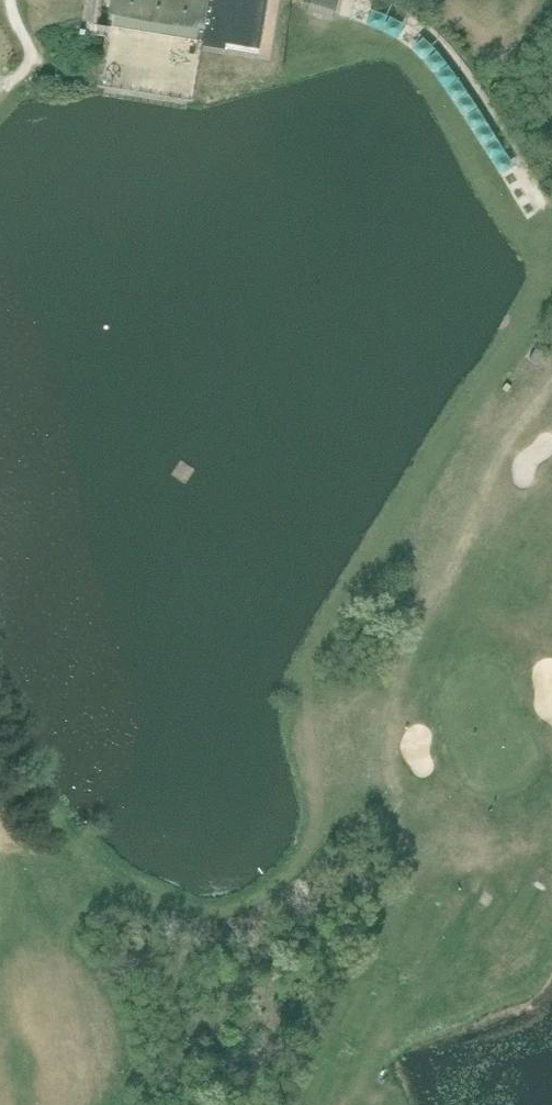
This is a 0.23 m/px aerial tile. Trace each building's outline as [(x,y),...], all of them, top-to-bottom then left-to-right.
[(105,80),(188,93),(196,43),(224,47),(234,49),(257,53),(266,0),(118,0),(105,80)] [(305,1),(335,10),(338,0),(305,0),(305,1)]
